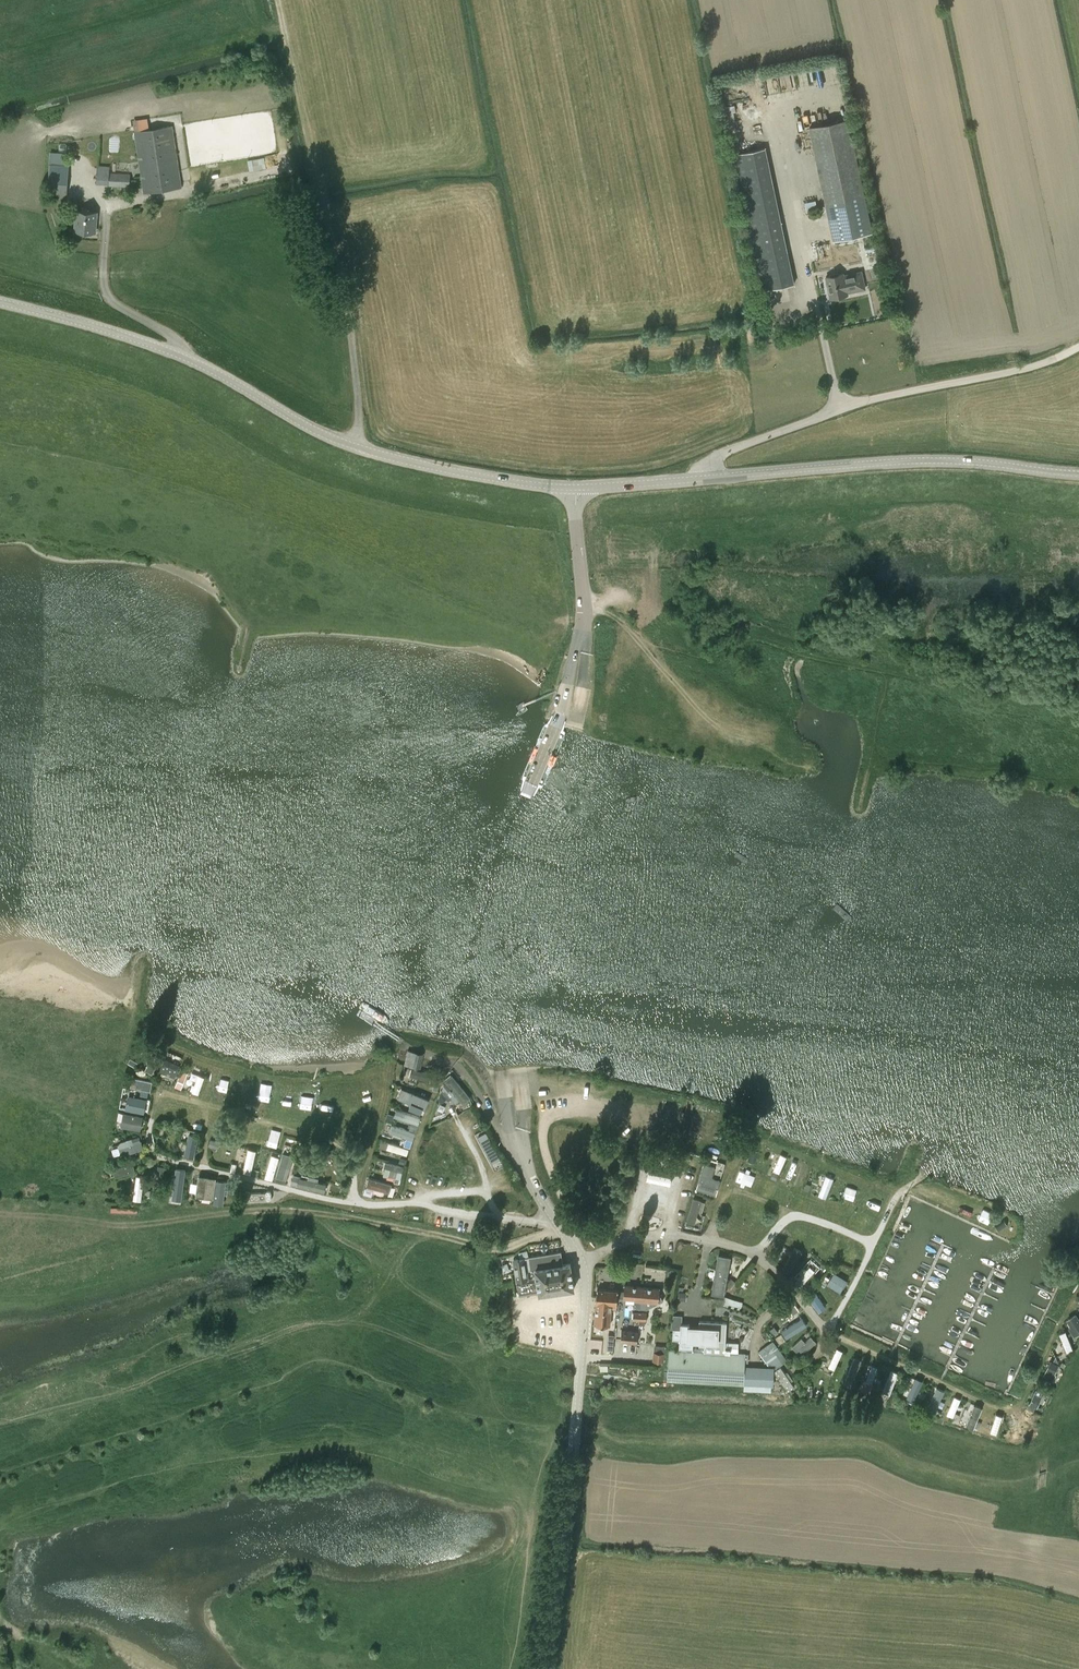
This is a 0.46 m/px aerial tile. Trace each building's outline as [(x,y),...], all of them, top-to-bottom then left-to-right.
[(768,96),(776,94),(773,85),(766,87),(768,96)] [(873,231),(860,171),(849,119),(810,127),(835,240),(873,231)] [(172,125),(134,131),(144,194),(182,187),(172,125)] [(765,147),(732,155),(761,291),(795,284),(765,147)] [(265,157),(250,160),(251,169),(267,167),(265,157)] [(130,174),(110,173),(109,185),(130,186),(130,174)] [(807,201),(808,210),(819,209),(818,200),(807,201)] [(97,211),(77,210),(75,232),(95,233),(97,211)] [(861,271),(844,274),(844,273),(826,277),(830,298),(848,294),(848,293),(865,289),(861,271)] [(899,361),(900,368),(907,367),(906,360),(899,361)] [(424,1053),(410,1050),(408,1066),(421,1068),(424,1053)] [(167,1059),(162,1069),(176,1077),(181,1067),(167,1059)] [(183,1069),(177,1086),(183,1089),(189,1072),(183,1069)] [(200,1093),(207,1075),(199,1072),(193,1091),(200,1093)] [(455,1103),(463,1098),(466,1102),(473,1098),(456,1073),(441,1083),(455,1103)] [(226,1088),(229,1077),(222,1075),(218,1086),(226,1088)] [(153,1089),(155,1079),(136,1076),(135,1086),(153,1089)] [(402,1087),(398,1098),(409,1103),(410,1099),(426,1106),(429,1098),(402,1087)] [(362,1094),(366,1102),(375,1098),(371,1090),(362,1094)] [(124,1094),(122,1107),(144,1112),(146,1104),(133,1101),(134,1097),(124,1094)] [(312,1106),(312,1096),(299,1095),(298,1106),(312,1106)] [(278,1104),(289,1104),(289,1096),(278,1096),(278,1104)] [(342,1109),(354,1108),(354,1096),(342,1097),(342,1109)] [(413,1113),(392,1105),(384,1128),(414,1139),(426,1109),(416,1105),(413,1113)] [(144,1128),(146,1113),(126,1111),(124,1125),(144,1128)] [(382,1137),(405,1145),(407,1138),(385,1130),(382,1137)] [(252,1131),(249,1141),(258,1144),(261,1134),(252,1131)] [(190,1132),(187,1155),(197,1156),(200,1133),(190,1132)] [(408,1156),(414,1139),(408,1137),(405,1146),(383,1138),(380,1146),(408,1156)] [(754,1143),(747,1160),(755,1164),(762,1146),(754,1143)] [(120,1151),(118,1145),(112,1147),(114,1153),(120,1151)] [(243,1171),(252,1173),(258,1149),(250,1147),(243,1171)] [(277,1176),(288,1179),(296,1154),(285,1150),(277,1176)] [(772,1151),(770,1158),(777,1161),(780,1153),(772,1151)] [(781,1172),(789,1155),(782,1152),(773,1169),(781,1172)] [(270,1153),(266,1178),(276,1179),(280,1154),(270,1153)] [(705,1161),(697,1187),(719,1194),(723,1178),(715,1175),(718,1164),(705,1161)] [(404,1166),(385,1162),(383,1167),(385,1168),(383,1174),(396,1177),(395,1182),(399,1183),(400,1178),(401,1179),(404,1166)] [(803,1162),(798,1187),(807,1189),(812,1164),(803,1162)] [(134,1163),(118,1167),(120,1174),(136,1169),(134,1163)] [(320,1180),(321,1178),(295,1172),(293,1183),(327,1192),(330,1182),(320,1180)] [(819,1194),(828,1197),(836,1177),(827,1173),(819,1194)] [(135,1199),(144,1200),(145,1175),(136,1174),(135,1199)] [(213,1198),(216,1177),(199,1175),(196,1196),(213,1198)] [(375,1191),(392,1193),(394,1180),(368,1177),(366,1194),(374,1196),(375,1191)] [(847,1185),(844,1196),(855,1199),(858,1188),(847,1185)] [(266,1199),(268,1201),(270,1201),(272,1199),(272,1193),(270,1191),(268,1191),(266,1193),(251,1193),(249,1192),(246,1192),(245,1193),(245,1200),(247,1201),(249,1201),(251,1200),(266,1199)] [(703,1227),(706,1214),(700,1212),(704,1198),(693,1195),(686,1223),(703,1227)] [(978,1222),(985,1225),(989,1214),(983,1211),(978,1222)] [(994,1225),(1003,1230),(1007,1223),(997,1218),(994,1225)] [(824,1255),(831,1243),(821,1237),(814,1249),(824,1255)] [(550,1241),(541,1241),(541,1250),(550,1250),(550,1241)] [(840,1243),(834,1254),(844,1259),(849,1248),(840,1243)] [(796,1245),(785,1267),(793,1271),(804,1250),(796,1245)] [(563,1265),(561,1252),(513,1260),(519,1296),(538,1293),(538,1294),(574,1288),(570,1264),(563,1265)] [(724,1297),(726,1285),(731,1257),(717,1254),(710,1294),(724,1297)] [(815,1270),(805,1263),(795,1277),(804,1284),(815,1270)] [(596,1301),(611,1302),(611,1310),(617,1310),(617,1298),(635,1299),(634,1308),(640,1308),(642,1286),(624,1285),(624,1290),(597,1289),(596,1301)] [(660,1288),(642,1286),(640,1308),(647,1309),(662,1301),(659,1296),(660,1288)] [(825,1314),(832,1308),(815,1289),(808,1295),(825,1314)] [(596,1301),(594,1324),(610,1326),(611,1310),(611,1302),(596,1301)] [(1068,1328),(1074,1336),(1078,1333),(1078,1318),(1076,1313),(1067,1319),(1071,1326),(1068,1328)] [(745,1366),(746,1354),(738,1353),(739,1342),(726,1342),(727,1322),(699,1321),(699,1325),(690,1325),(690,1324),(680,1323),(680,1329),(673,1329),(672,1340),(679,1340),(679,1347),(693,1348),(693,1342),(699,1342),(699,1344),(704,1344),(704,1351),(668,1349),(667,1381),(744,1385),(744,1390),(770,1391),(772,1371),(774,1370),(788,1389),(795,1385),(781,1365),(787,1360),(773,1340),(758,1351),(769,1367),(745,1366)] [(791,1335),(807,1327),(804,1321),(788,1329),(791,1335)] [(774,1336),(778,1333),(774,1327),(770,1330),(774,1336)] [(621,1341),(637,1343),(638,1331),(622,1330),(621,1341)] [(1068,1351),(1076,1349),(1069,1330),(1061,1333),(1068,1351)] [(816,1341),(811,1335),(805,1341),(801,1337),(792,1347),(801,1356),(816,1341)] [(844,1381),(858,1349),(847,1344),(836,1368),(829,1365),(826,1373),(844,1381)] [(837,1347),(829,1365),(836,1367),(843,1349),(837,1347)] [(662,1360),(663,1351),(655,1350),(655,1360),(662,1360)] [(853,1385),(863,1358),(856,1356),(846,1382),(853,1385)] [(1058,1364),(1056,1356),(1053,1362),(1050,1360),(1043,1376),(1052,1381),(1056,1374),(1054,1373),(1058,1364)] [(863,1359),(853,1386),(870,1393),(880,1366),(863,1359)] [(880,1388),(886,1371),(879,1368),(874,1386),(880,1388)] [(885,1388),(894,1391),(901,1371),(893,1368),(885,1388)] [(916,1401),(926,1379),(919,1376),(909,1398),(916,1401)] [(939,1386),(931,1405),(939,1408),(946,1388),(939,1386)] [(1043,1388),(1040,1386),(1038,1390),(1037,1389),(1036,1392),(1033,1391),(1031,1395),(1032,1396),(1029,1404),(1037,1407),(1042,1395),(1041,1394),(1041,1392),(1045,1394),(1047,1391),(1043,1389),(1043,1388)] [(955,1394),(949,1413),(956,1415),(962,1396),(955,1394)] [(975,1402),(967,1424),(976,1427),(984,1405),(975,1402)] [(991,1431),(1000,1433),(1004,1414),(995,1412),(991,1431)]
